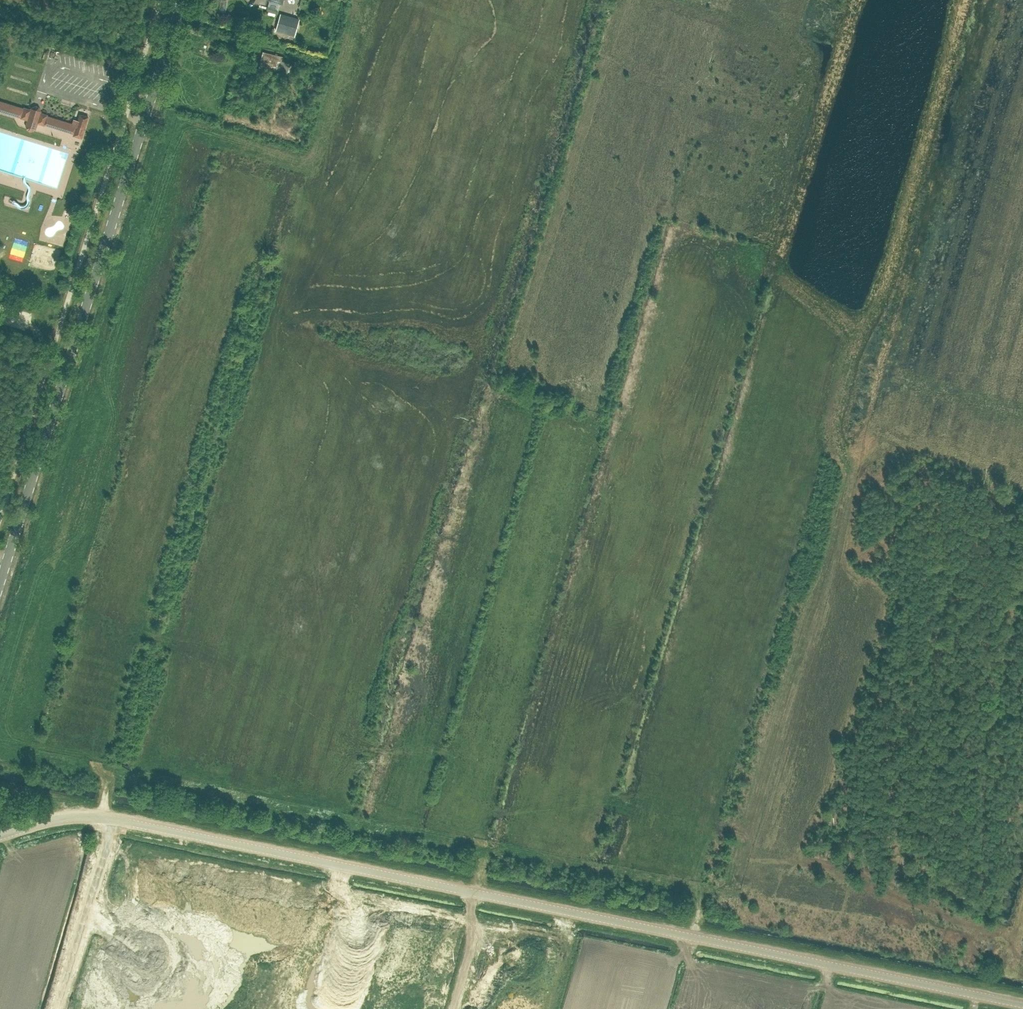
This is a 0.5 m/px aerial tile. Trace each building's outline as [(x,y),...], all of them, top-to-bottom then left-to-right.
[(225,11),(226,0),(224,0),(220,0),(218,10),(225,11)] [(294,36),(299,20),(280,15),(276,30),(294,36)] [(281,60),(282,56),(262,50),(257,67),(286,75),(290,63),(281,60)] [(22,115),(24,108),(0,101),(0,109),(22,115)] [(31,109),(30,110),(24,108),(22,115),(21,118),(27,120),(25,126),(35,129),(40,112),(31,109)] [(44,123),(47,115),(41,113),(38,123),(44,125),(44,123)] [(76,125),(47,115),(44,123),(75,133),(74,135),(81,137),(84,127),(87,118),(80,115),(76,125)]
